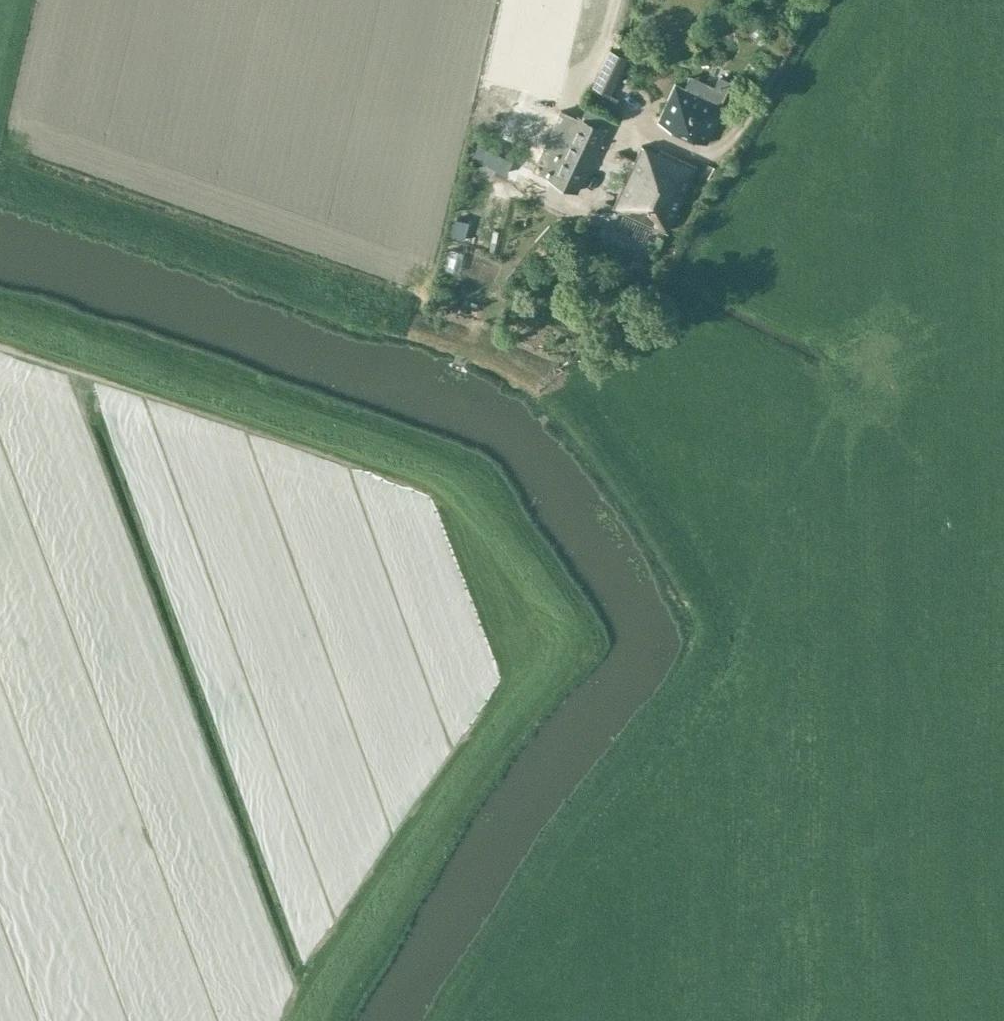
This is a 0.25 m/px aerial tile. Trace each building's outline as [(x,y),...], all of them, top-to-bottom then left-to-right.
[(625,59),(608,51),(592,86),(609,94),(625,59)] [(692,75),(686,87),(675,82),(658,119),(708,142),(724,104),(722,103),(733,81),(720,75),(716,85),(692,75)] [(560,107),(532,168),(549,175),(547,178),(577,192),(607,129),(577,114),(576,115),(560,107)] [(668,230),(697,166),(641,146),(613,206),(668,230)] [(512,158),(498,152),(491,166),(505,172),(512,158)]
